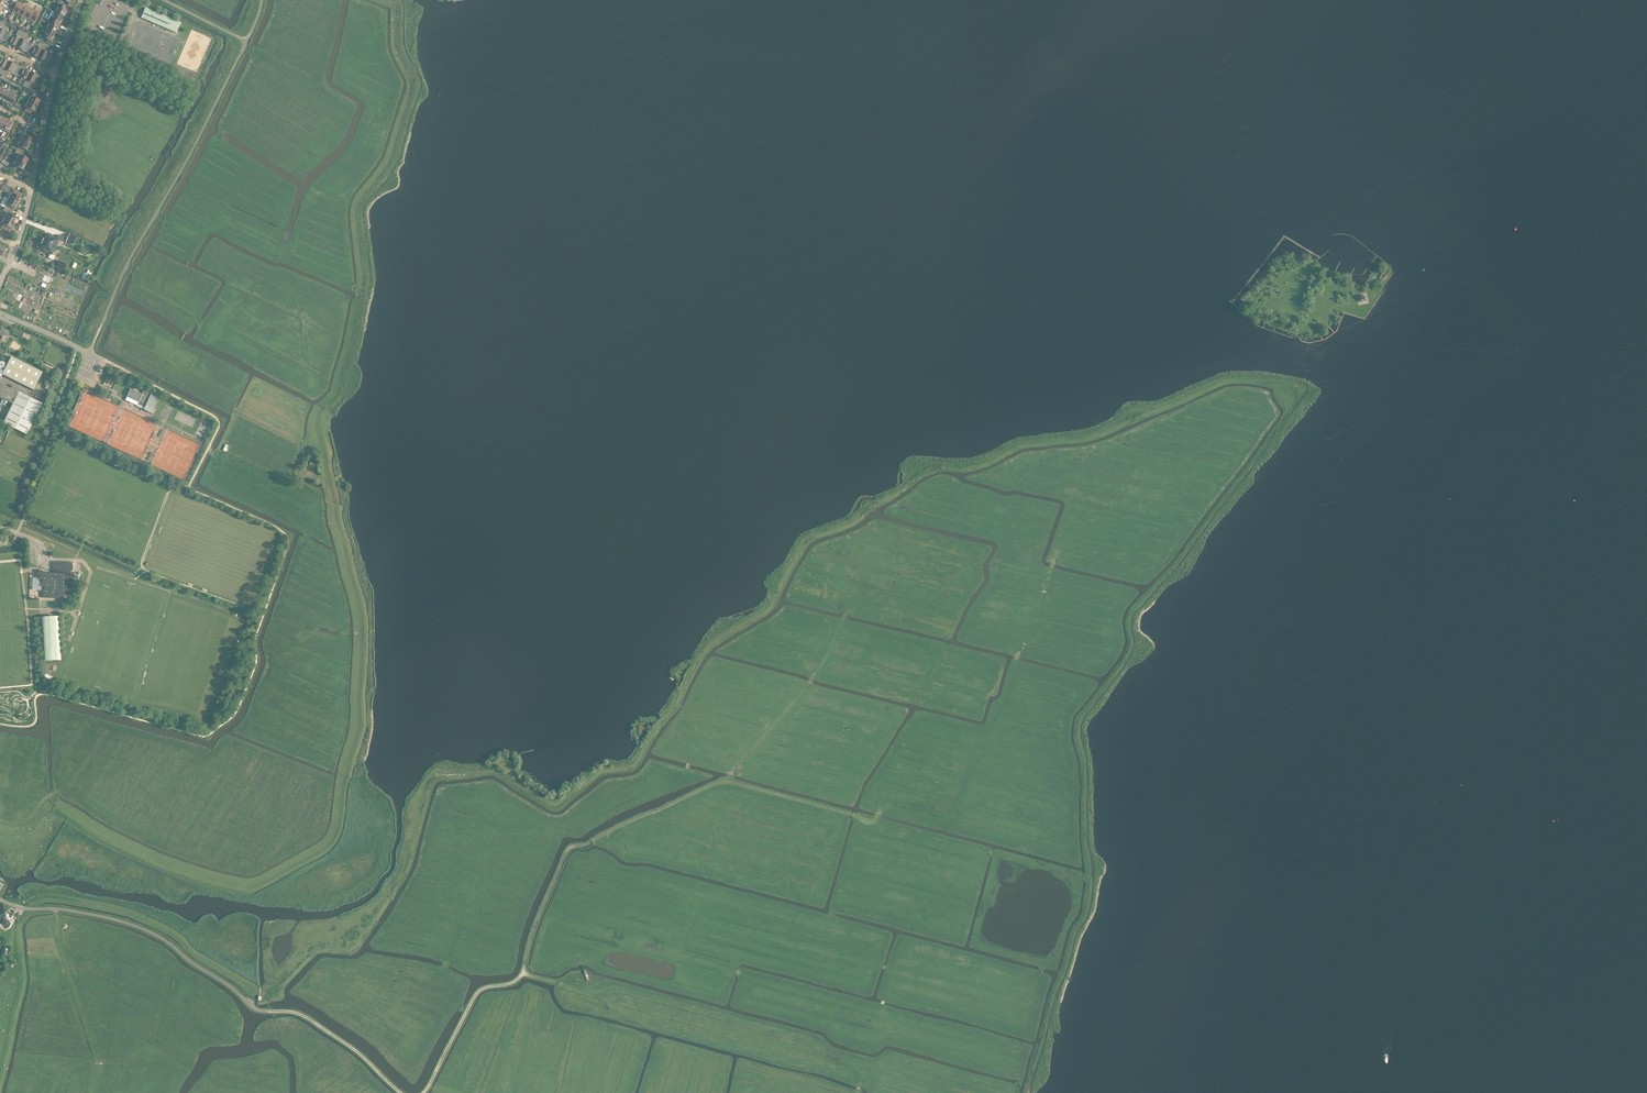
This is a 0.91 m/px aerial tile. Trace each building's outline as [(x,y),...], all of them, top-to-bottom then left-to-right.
[(4,3),(0,1),(0,8),(5,10),(10,12),(11,10),(6,8),(3,6),(4,3)] [(12,12),(11,15),(13,16),(15,13),(18,14),(23,5),(17,2),(12,12)] [(56,7),(54,12),(63,16),(65,12),(66,12),(68,8),(57,3),(55,6),(56,7)] [(29,7),(23,5),(18,14),(22,16),(20,19),(22,21),(29,7)] [(22,21),(24,22),(26,18),(29,20),(34,10),(29,7),(22,21)] [(180,23),(146,8),(142,17),(160,25),(160,26),(176,32),(180,23)] [(40,13),(34,10),(29,20),(33,22),(31,25),(34,26),(35,23),(40,13)] [(61,20),(63,16),(54,12),(51,17),(50,16),(49,20),(60,25),(62,21),(61,20)] [(58,29),(60,25),(49,20),(47,23),(48,23),(46,29),(55,33),(57,29),(58,29)] [(2,22),(0,25),(0,39),(1,39),(1,40),(4,41),(5,41),(9,33),(4,30),(7,24),(2,22)] [(43,34),(42,33),(41,36),(52,42),(54,38),(53,37),(55,33),(46,29),(43,34)] [(6,42),(9,44),(9,43),(13,45),(14,44),(17,45),(23,33),(18,30),(15,36),(9,33),(5,41),(6,42)] [(26,52),(27,52),(31,44),(25,41),(28,35),(23,33),(17,45),(20,47),(19,48),(23,50),(23,51),(26,52)] [(39,56),(45,44),(40,41),(37,47),(31,44),(27,52),(28,53),(31,55),(31,54),(35,56),(36,55),(39,56)] [(50,46),(45,44),(39,56),(41,58),(41,59),(45,61),(44,62),(47,63),(48,63),(49,63),(53,55),(47,52),(50,46)] [(2,75),(8,62),(5,61),(6,60),(2,58),(2,57),(0,56),(0,74),(2,75)] [(10,72),(16,75),(20,67),(19,66),(19,65),(16,64),(16,65),(12,63),(11,64),(8,62),(2,75),(5,77),(7,78),(10,72)] [(18,84),(23,86),(30,73),(27,72),(28,71),(24,69),(24,68),(21,66),(21,67),(20,67),(16,75),(21,78),(18,84)] [(33,75),(30,73),(23,86),(29,89),(32,83),(38,86),(42,78),(40,77),(41,76),(38,75),(37,76),(34,74),(33,75)] [(12,93),(7,90),(1,102),(3,103),(2,105),(5,106),(12,93)] [(12,93),(5,106),(9,108),(10,106),(12,107),(18,96),(12,93)] [(30,96),(27,101),(37,106),(40,101),(38,100),(39,96),(33,93),(32,97),(30,96)] [(26,108),(24,111),(31,114),(32,111),(35,112),(37,106),(27,101),(24,107),(26,108)] [(4,130),(9,121),(4,119),(0,127),(0,128),(4,130)] [(4,130),(9,133),(13,126),(13,124),(9,121),(4,130)] [(22,134),(19,140),(30,145),(32,140),(30,139),(32,135),(25,132),(24,135),(22,134)] [(18,146),(17,149),(23,153),(24,150),(27,151),(30,145),(19,140),(16,145),(18,146)] [(15,160),(26,165),(28,159),(21,156),(23,153),(17,149),(15,153),(18,154),(15,160)] [(23,170),(26,165),(15,160),(13,164),(12,164),(10,168),(19,172),(20,169),(23,170)] [(18,197),(20,194),(12,189),(8,198),(18,204),(21,198),(18,197)] [(15,209),(18,204),(8,198),(5,197),(0,205),(5,208),(11,211),(13,208),(15,209)] [(6,213),(4,218),(14,223),(17,218),(10,214),(11,211),(5,208),(3,211),(6,213)] [(11,229),(14,223),(4,218),(1,223),(3,224),(1,227),(7,231),(9,227),(11,229)] [(57,238),(46,233),(42,241),(55,247),(58,239),(61,241),(63,237),(58,235),(57,238)] [(66,242),(73,245),(77,237),(69,234),(66,242)] [(55,247),(42,241),(39,250),(50,254),(48,258),(53,260),(55,256),(52,255),(55,247)] [(56,267),(56,268),(63,271),(64,270),(66,264),(59,261),(56,267)] [(3,333),(8,335),(10,331),(1,328),(0,331),(0,342),(3,333)] [(11,357),(2,375),(33,390),(42,372),(11,357)] [(12,404),(3,423),(26,435),(42,404),(0,383),(0,398),(12,404)] [(129,391),(127,397),(138,403),(138,404),(145,407),(146,404),(151,395),(152,393),(148,391),(144,390),(143,391),(142,394),(137,391),(131,389),(130,389),(129,391)] [(145,407),(143,410),(152,414),(159,399),(151,395),(146,404),(145,407)] [(43,598),(64,598),(64,595),(70,595),(71,570),(72,571),(72,563),(54,562),(53,573),(47,573),(47,572),(42,572),(38,573),(37,580),(39,580),(39,586),(41,586),(41,592),(43,592),(43,598)] [(42,661),(61,660),(58,616),(40,617),(42,661)] [(4,925),(9,927),(11,924),(8,922),(8,920),(7,920),(4,918),(1,923),(4,925)]
